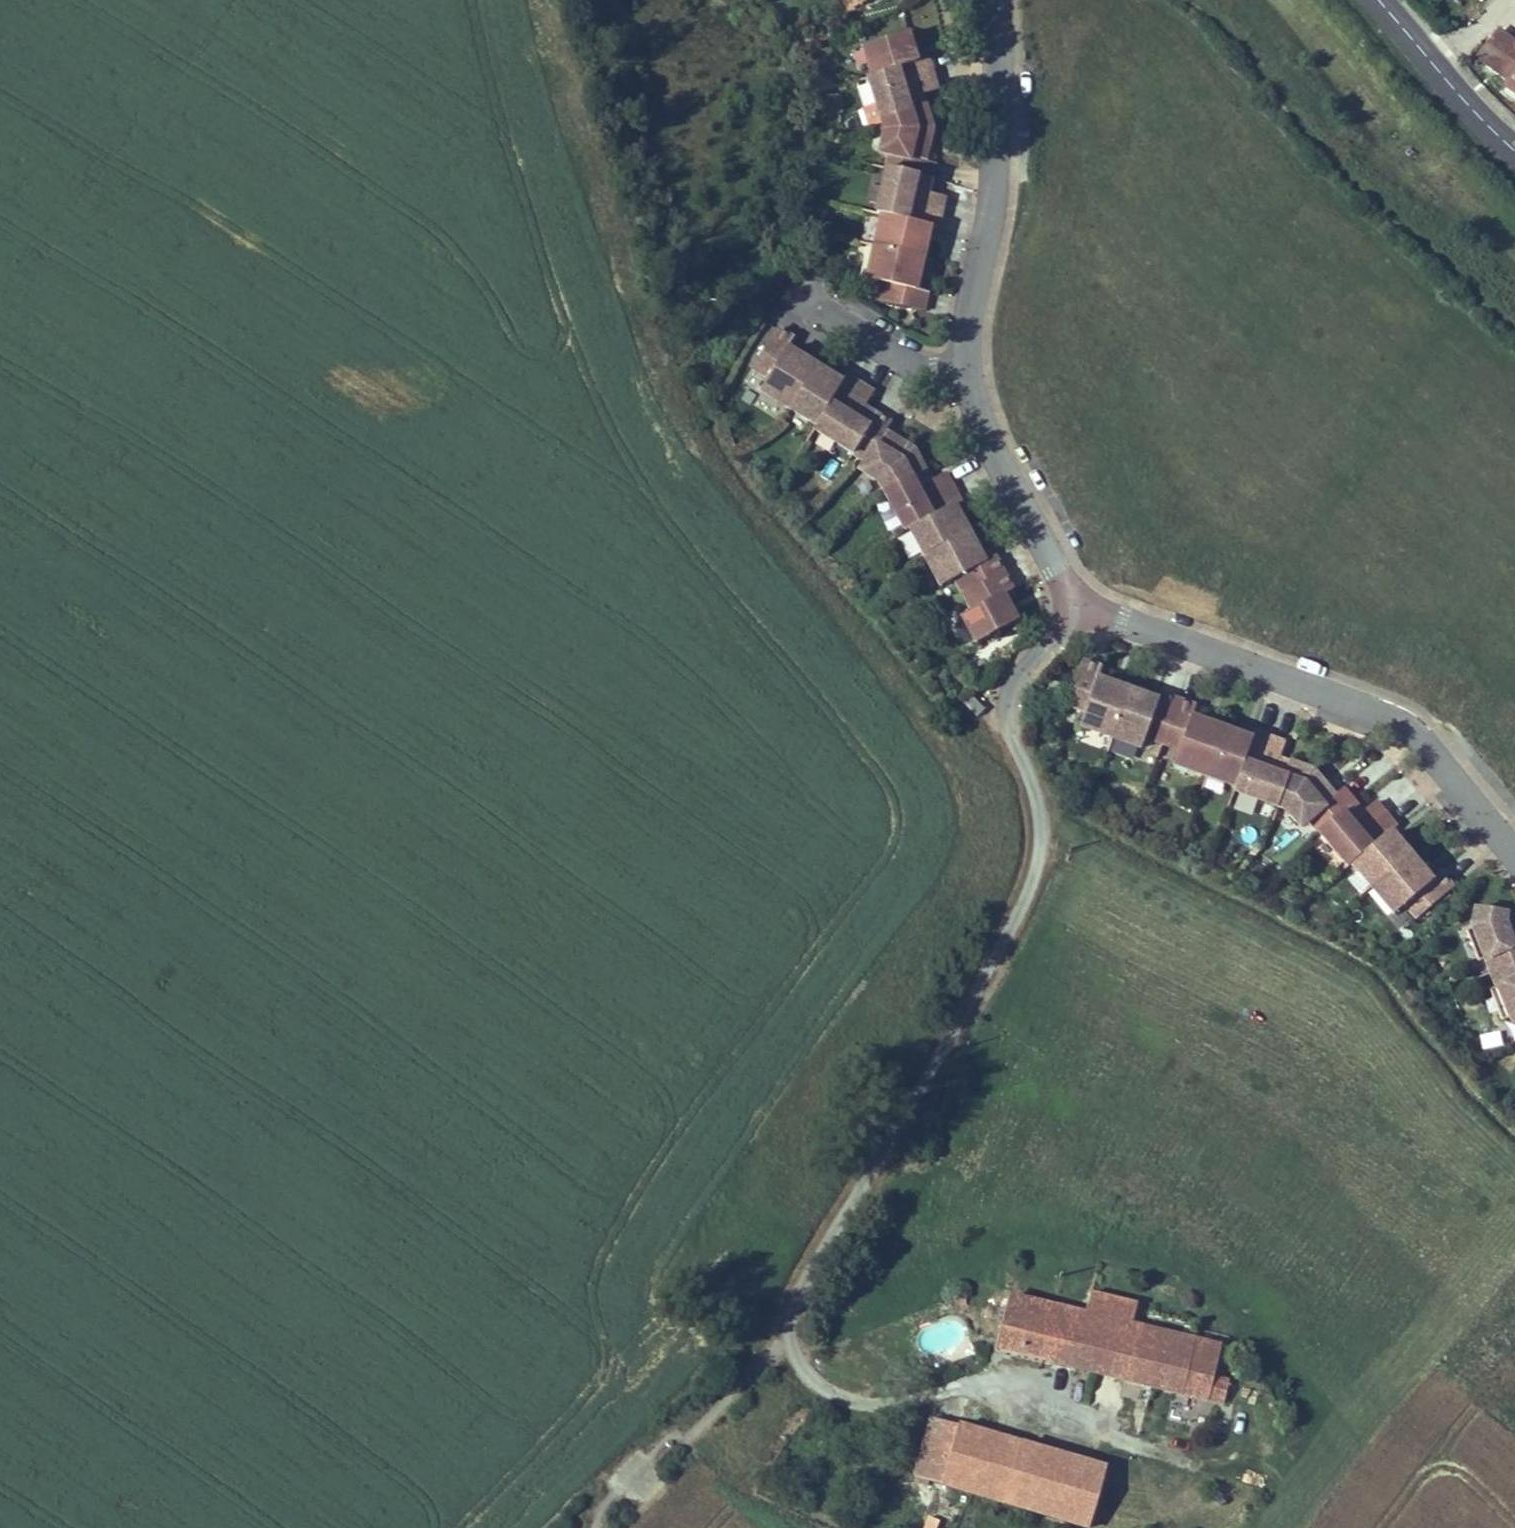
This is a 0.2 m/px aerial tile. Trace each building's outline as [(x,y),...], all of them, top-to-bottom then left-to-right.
[(1497,30),(1479,57),(1511,80),(1506,88),(1514,94),(1514,43),(1497,30)] [(916,61),(907,33),(864,46),(873,76),(896,68),(901,83),(932,74),(927,58),(916,61)] [(932,74),(901,83),(896,68),(873,76),(869,77),(882,122),(911,113),(909,109),(916,107),(912,97),(937,89),(932,74)] [(922,160),(930,123),(924,104),(916,107),(909,109),(911,113),(882,122),(886,131),(881,152),(891,154),(887,169),(921,177),(931,179),(935,163),(922,160)] [(918,190),(919,186),(921,177),(887,169),(877,214),(882,215),(905,220),(908,209),(909,205),(941,212),(944,196),(918,190)] [(941,212),(909,205),(908,209),(905,220),(882,215),(875,245),(919,255),(926,226),(937,228),(941,212)] [(919,255),(875,245),(875,246),(868,279),(883,282),(879,300),(922,310),(927,291),(916,289),(919,272),(911,270),(912,263),(917,264),(919,255)] [(803,369),(798,366),(802,358),(787,349),(793,339),(777,329),(753,367),(769,377),(761,390),(790,408),(814,370),(806,365),(803,369)] [(839,386),(814,370),(790,408),(817,425),(829,404),(842,412),(860,385),(845,376),(839,386)] [(859,416),(873,393),(860,385),(842,412),(829,404),(817,425),(814,429),(853,453),(871,423),(859,416)] [(916,455),(884,435),(891,423),(876,414),(871,423),(853,453),(867,461),(861,470),(879,481),(884,489),(910,475),(912,479),(917,476),(925,472),(916,455)] [(945,473),(922,485),(917,476),(912,479),(910,475),(884,489),(906,530),(910,528),(931,517),(924,503),(953,488),(945,473)] [(964,534),(950,508),(960,502),(953,488),(924,503),(931,517),(910,528),(925,555),(964,534)] [(984,562),(976,546),(968,550),(965,545),(969,542),(964,534),(925,555),(941,586),(955,579),(963,593),(1003,572),(994,556),(984,562)] [(1012,590),(1003,572),(963,593),(972,610),(962,616),(977,643),(1016,621),(1002,595),(1012,590)] [(1113,736),(1128,694),(1119,691),(1117,695),(1111,693),(1114,685),(1098,679),(1102,668),(1084,661),(1068,704),(1086,710),(1082,719),(1099,725),(1097,731),(1113,736)] [(1129,690),(1114,685),(1111,693),(1117,695),(1119,691),(1128,694),(1129,690)] [(1156,704),(1128,694),(1113,736),(1141,747),(1145,736),(1162,743),(1178,700),(1160,694),(1156,704)] [(1196,707),(1178,700),(1162,743),(1179,749),(1176,758),(1193,764),(1191,770),(1207,775),(1222,733),(1213,729),(1211,734),(1205,732),(1208,724),(1192,718),(1196,707)] [(1080,724),(1097,731),(1099,725),(1082,719),(1080,724)] [(1213,729),(1222,733),(1223,729),(1208,724),(1205,732),(1211,734),(1213,729)] [(1222,733),(1207,775),(1235,786),(1244,763),(1258,768),(1269,738),(1254,732),(1250,743),(1222,733)] [(1286,771),(1276,767),(1279,759),(1285,743),(1269,738),(1258,768),(1244,763),(1235,786),(1234,790),(1278,806),(1288,778),(1284,777),(1286,771)] [(1193,764),(1176,758),(1174,763),(1191,770),(1193,764)] [(1279,759),(1276,767),(1286,771),(1289,762),(1279,759)] [(1345,808),(1353,802),(1342,789),(1332,797),(1316,779),(1318,777),(1313,771),(1289,762),(1286,771),(1284,777),(1288,778),(1278,806),(1287,810),(1300,825),(1308,819),(1318,831),(1345,808)] [(1318,831),(1348,866),(1352,863),(1370,847),(1360,835),(1385,814),(1374,801),(1361,812),(1354,818),(1345,808),(1318,831)] [(1354,818),(1361,812),(1353,802),(1345,808),(1354,818)] [(1396,827),(1385,814),(1360,835),(1370,847),(1352,863),(1371,886),(1406,857),(1387,835),(1396,827)] [(1413,873),(1420,867),(1409,855),(1406,857),(1413,865),(1409,868),(1413,873)] [(1406,857),(1371,886),(1382,899),(1386,896),(1398,910),(1406,903),(1418,917),(1452,888),(1440,873),(1431,881),(1420,867),(1413,873),(1409,868),(1413,865),(1406,857)] [(1386,896),(1382,899),(1394,913),(1398,910),(1386,896)] [(1509,936),(1506,928),(1503,927),(1505,912),(1477,908),(1474,928),(1486,958),(1491,972),(1514,963),(1514,945),(1513,946),(1509,936)] [(1509,936),(1513,913),(1505,912),(1503,927),(1506,928),(1509,936)] [(1478,961),(1486,958),(1474,928),(1466,931),(1478,961)] [(1491,972),(1497,986),(1509,1017),(1514,1021),(1514,963),(1491,972)] [(1509,1017),(1497,986),(1489,989),(1501,1020),(1509,1017)] [(1137,1304),(1091,1292),(1085,1315),(1132,1326),(1137,1304)] [(1085,1315),(1009,1297),(997,1348),(1050,1360),(1055,1341),(1072,1346),(1067,1364),(1208,1399),(1214,1373),(1204,1371),(1210,1345),(1132,1326),(1085,1315)] [(1055,1341),(1050,1360),(1067,1364),(1072,1346),(1055,1341)] [(916,1477),(942,1484),(958,1425),(932,1417),(916,1477)] [(958,1425),(942,1484),(1090,1527),(1106,1467),(958,1425)]
